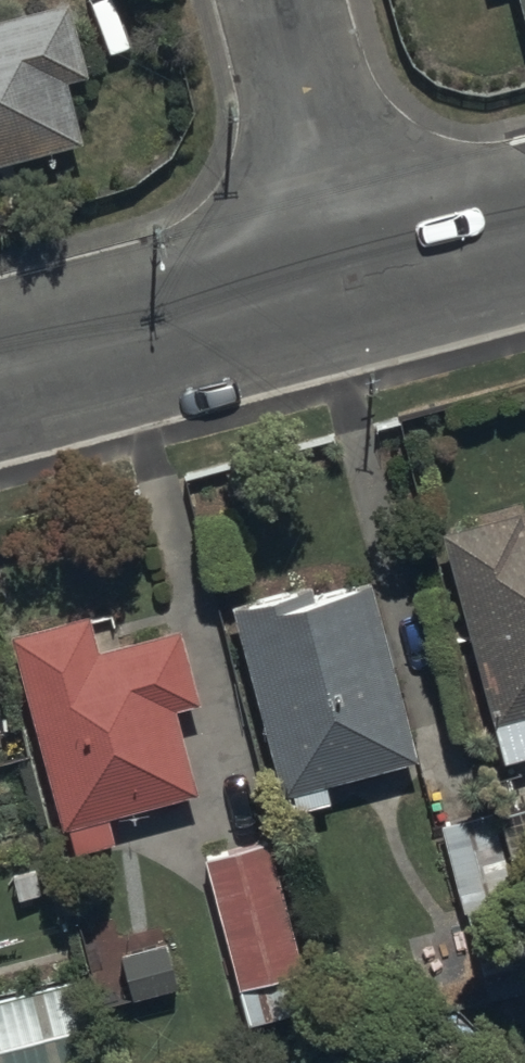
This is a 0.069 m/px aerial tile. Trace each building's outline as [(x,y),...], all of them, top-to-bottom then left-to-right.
[(0,12),(0,156),(87,133),(71,70),(86,66),(69,0),(47,0),(0,12)] [(523,513),(520,502),(442,523),(503,753),(524,747),(524,513),(523,513)] [(418,753),(369,574),(311,589),(309,580),(235,600),(285,784),(292,782),(299,806),(332,797),(326,778),(418,753)] [(90,604),(10,626),(71,848),(116,836),(109,810),(198,785),(176,702),(204,694),(184,621),(101,643),(90,604)] [(519,894),(497,808),(430,824),(451,910),(519,894)] [(270,833),(203,851),(249,1023),(316,1005),(270,833)] [(120,949),(132,995),(183,982),(171,936),(120,949)] [(102,1062),(79,971),(0,990),(0,1062),(98,1062),(102,1062)] [(477,1062),(503,1062),(491,1050),(477,1062)]
